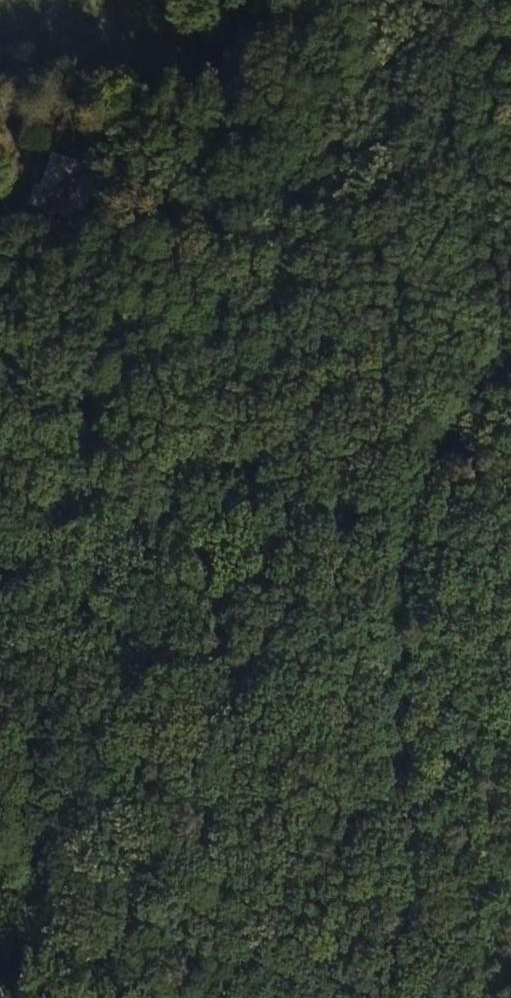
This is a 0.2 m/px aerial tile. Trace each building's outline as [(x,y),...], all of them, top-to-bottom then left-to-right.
[(110,190),(115,169),(79,158),(63,214),(77,217),(73,229),(85,232),(90,213),(101,216),(104,206),(114,209),(119,193),(110,190)]
